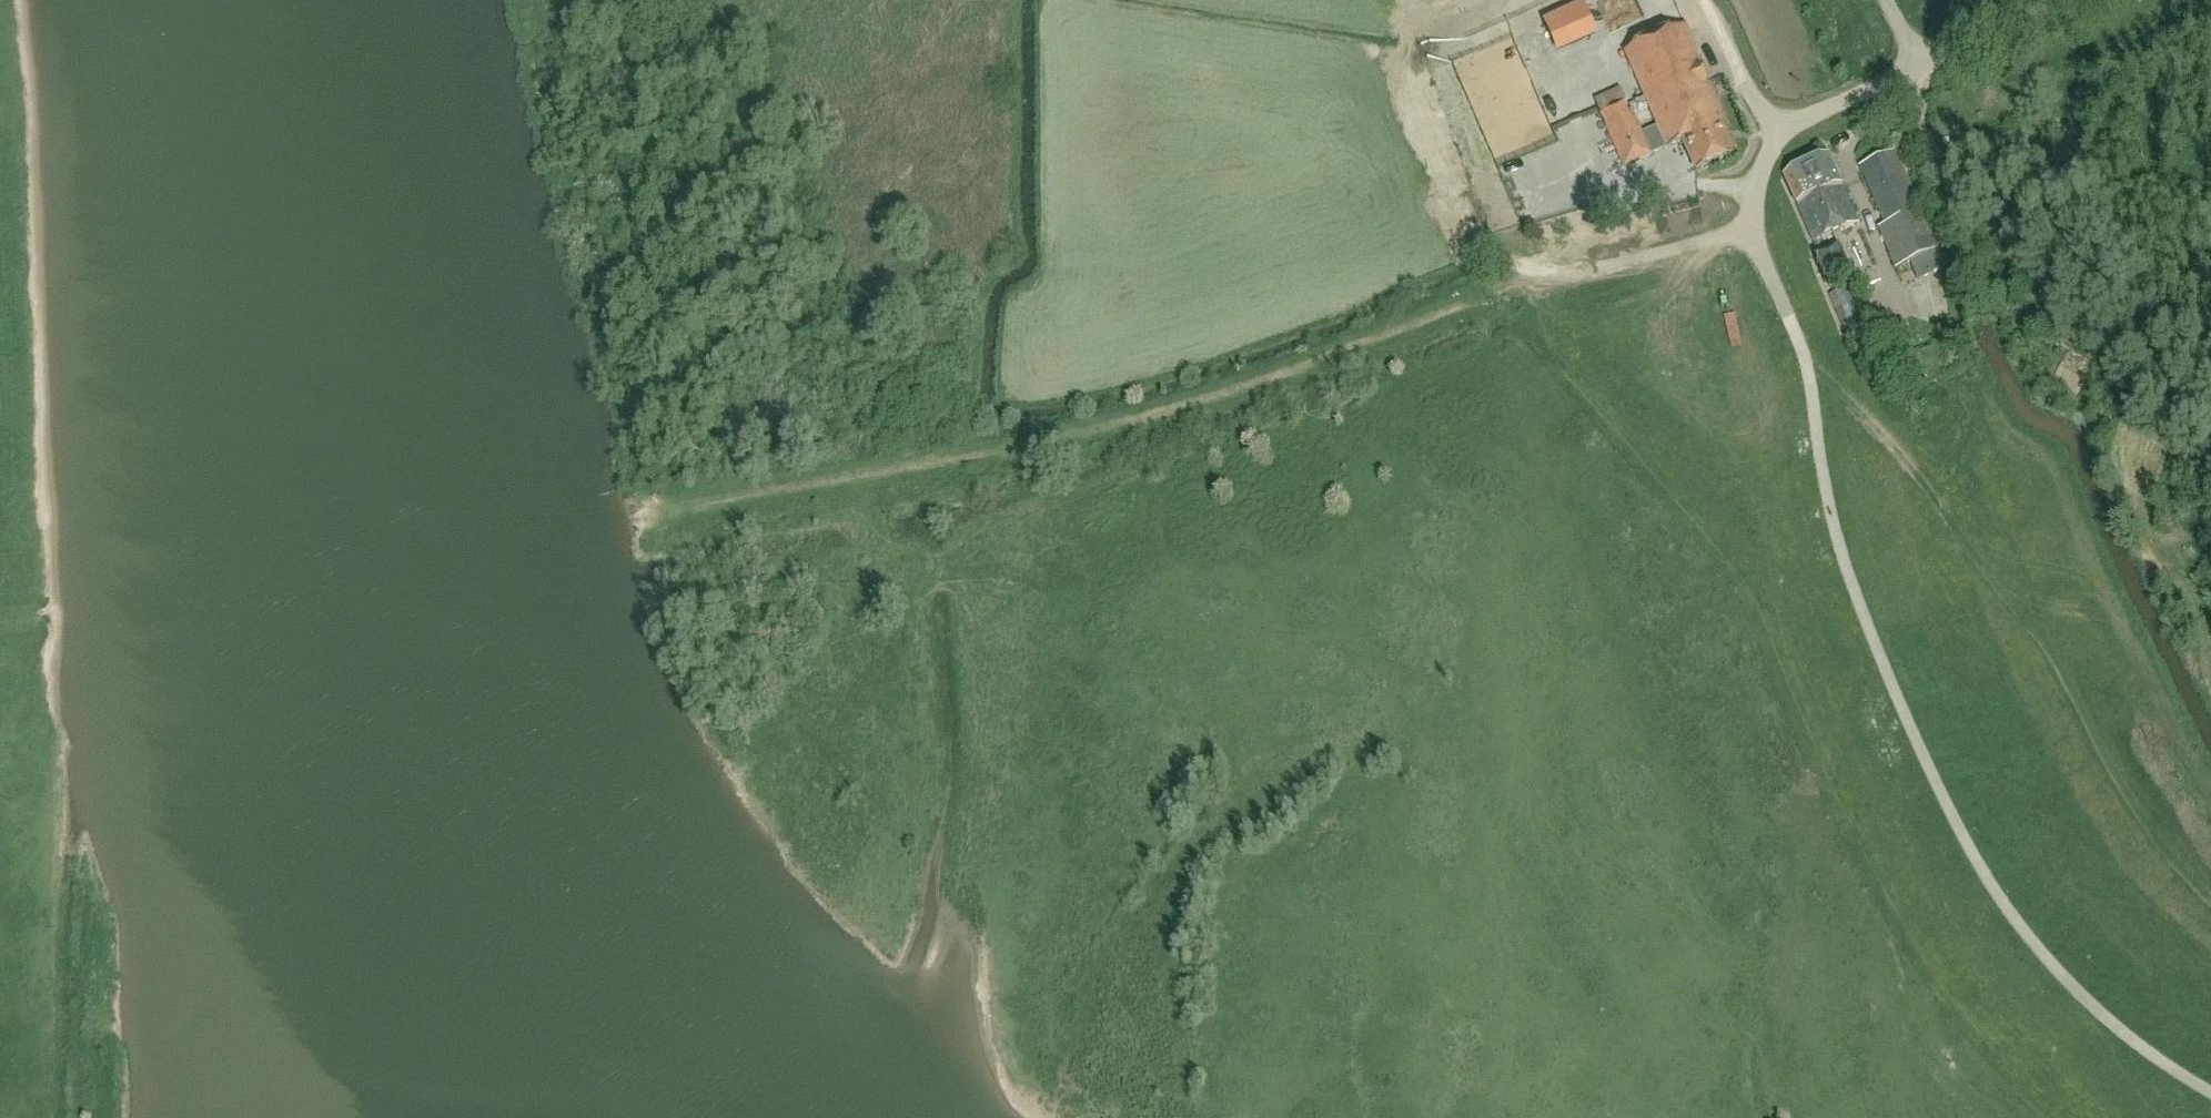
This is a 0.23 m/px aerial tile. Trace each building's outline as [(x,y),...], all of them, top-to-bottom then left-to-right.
[(1579,6),(1543,23),(1553,46),(1590,30),(1579,6)] [(1725,123),(1689,40),(1691,40),(1685,25),(1626,51),(1658,125),(1643,132),(1634,113),(1631,115),(1625,101),(1600,113),(1622,164),(1652,152),(1651,151),(1666,144),(1667,146),(1668,146),(1669,148),(1683,141),(1696,171),(1736,154),(1723,124),(1725,123)] [(1945,271),(1895,153),(1860,168),(1885,227),(1879,230),(1896,270),(1911,264),(1918,282),(1945,271)] [(1859,224),(1829,157),(1785,177),(1814,244),(1859,224)] [(1851,280),(1837,246),(1812,256),(1826,290),(1851,280)] [(1856,286),(1830,295),(1829,295),(1844,339),(1871,330),(1856,286)]
